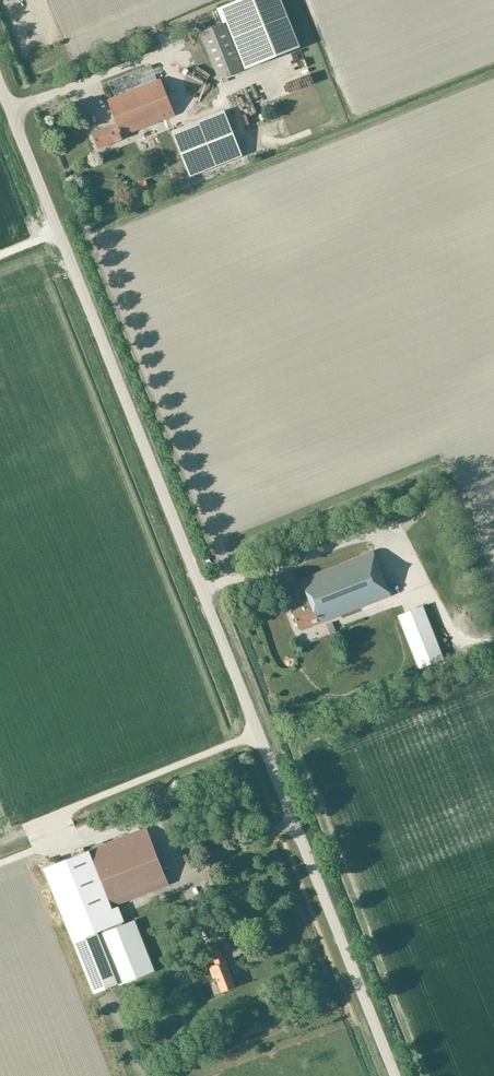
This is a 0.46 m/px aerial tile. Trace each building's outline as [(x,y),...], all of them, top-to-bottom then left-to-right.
[(218,8),(223,23),(226,22),(245,69),(300,47),(281,0),(239,0),(218,8)] [(225,23),(200,32),(219,80),(244,70),(225,23)] [(161,79),(158,80),(152,65),(110,83),(116,97),(108,100),(117,123),(110,126),(92,134),(99,148),(116,141),(115,137),(122,134),(123,136),(176,114),(161,79)] [(193,176),(244,154),(225,109),(174,131),(193,176)] [(132,184),(135,193),(148,189),(145,180),(132,184)] [(312,626),(392,594),(375,551),(302,580),(312,605),(293,613),(300,629),(311,624),(312,626)] [(445,658),(424,605),(398,616),(419,669),(445,658)] [(51,808),(30,818),(32,822),(53,813),(51,808)] [(113,909),(112,907),(114,907),(170,884),(147,827),(90,849),(90,850),(44,868),(94,994),(119,984),(120,985),(156,970),(136,919),(100,934),(99,932),(125,921),(119,906),(113,909)] [(274,849),(267,850),(269,860),(276,858),(274,849)] [(333,920),(325,922),(331,940),(339,937),(333,920)] [(227,960),(225,961),(217,942),(208,946),(215,965),(211,966),(221,993),(237,986),(227,960)] [(320,986),(328,979),(325,975),(316,981),(320,986)]
